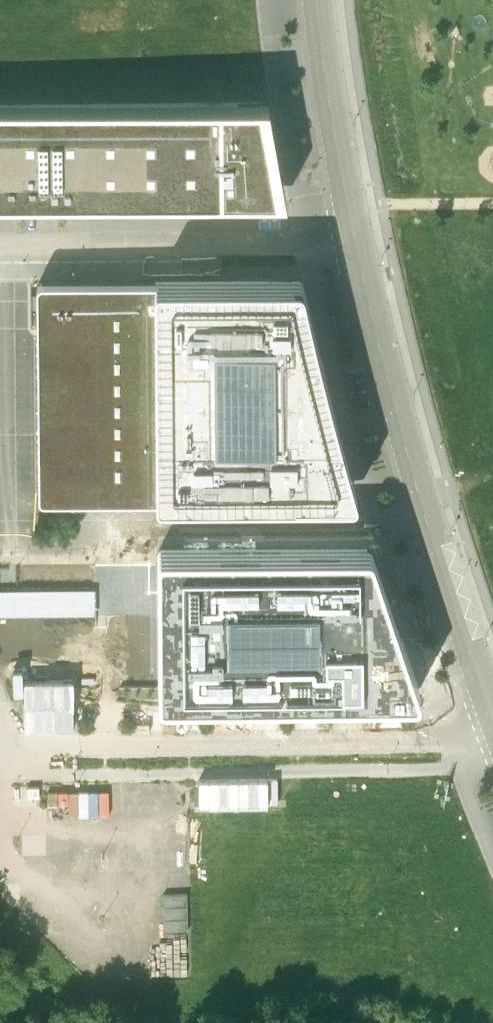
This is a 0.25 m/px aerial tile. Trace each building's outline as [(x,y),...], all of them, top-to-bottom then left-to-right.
[(269,103),(0,105),(0,202),(286,199),(269,103)] [(297,278),(156,280),(42,281),(38,282),(36,286),(37,494),(41,500),(156,500),(202,500),(338,498),(353,498),(355,497),(356,494),(356,489),(328,385),(303,282),(301,279),(297,278)] [(368,546),(162,548),(159,549),(157,552),(158,694),(160,697),(162,699),(416,696),(419,693),(419,690),(373,551),(371,547),(368,546)] [(90,619),(90,593),(0,593),(0,619),(90,619)]
